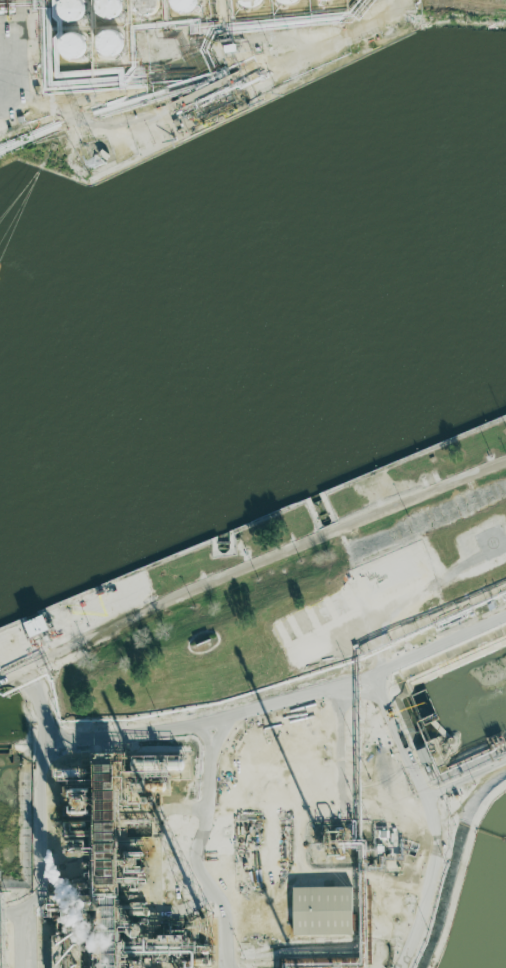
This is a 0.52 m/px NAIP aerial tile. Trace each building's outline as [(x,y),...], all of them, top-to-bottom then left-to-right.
[(97,5),(102,0),(116,0),(122,7),(121,17),(115,23),(106,23),(99,19),(96,12),(97,5)] [(135,1),(136,0),(157,0),(160,4),(158,14),(152,19),(143,20),(136,15),(133,8),(135,1)] [(171,7),(172,0),(195,0),(197,2),(195,13),(190,18),(181,19),(173,14),(171,7)] [(237,2),(238,0),(264,0),(262,8),(256,13),(247,14),(240,9),(237,2)] [(277,4),(275,0),(299,0),(299,3),(293,8),(284,9),(277,4)] [(65,1),(78,1),(85,10),(84,20),(78,25),(69,26),(62,21),(59,14),(60,7),(65,1)] [(102,37),(115,37),(122,46),(120,56),(114,61),(106,62),(98,57),(95,50),(97,43),(102,37)] [(64,39),(77,38),(84,47),(83,57),(77,62),(68,63),(61,58),(58,51),(59,44),(64,39)] [(24,622),(30,637),(49,629),(43,615),(24,622)] [(352,886),(293,887),(293,935),(353,934),(352,886)]
